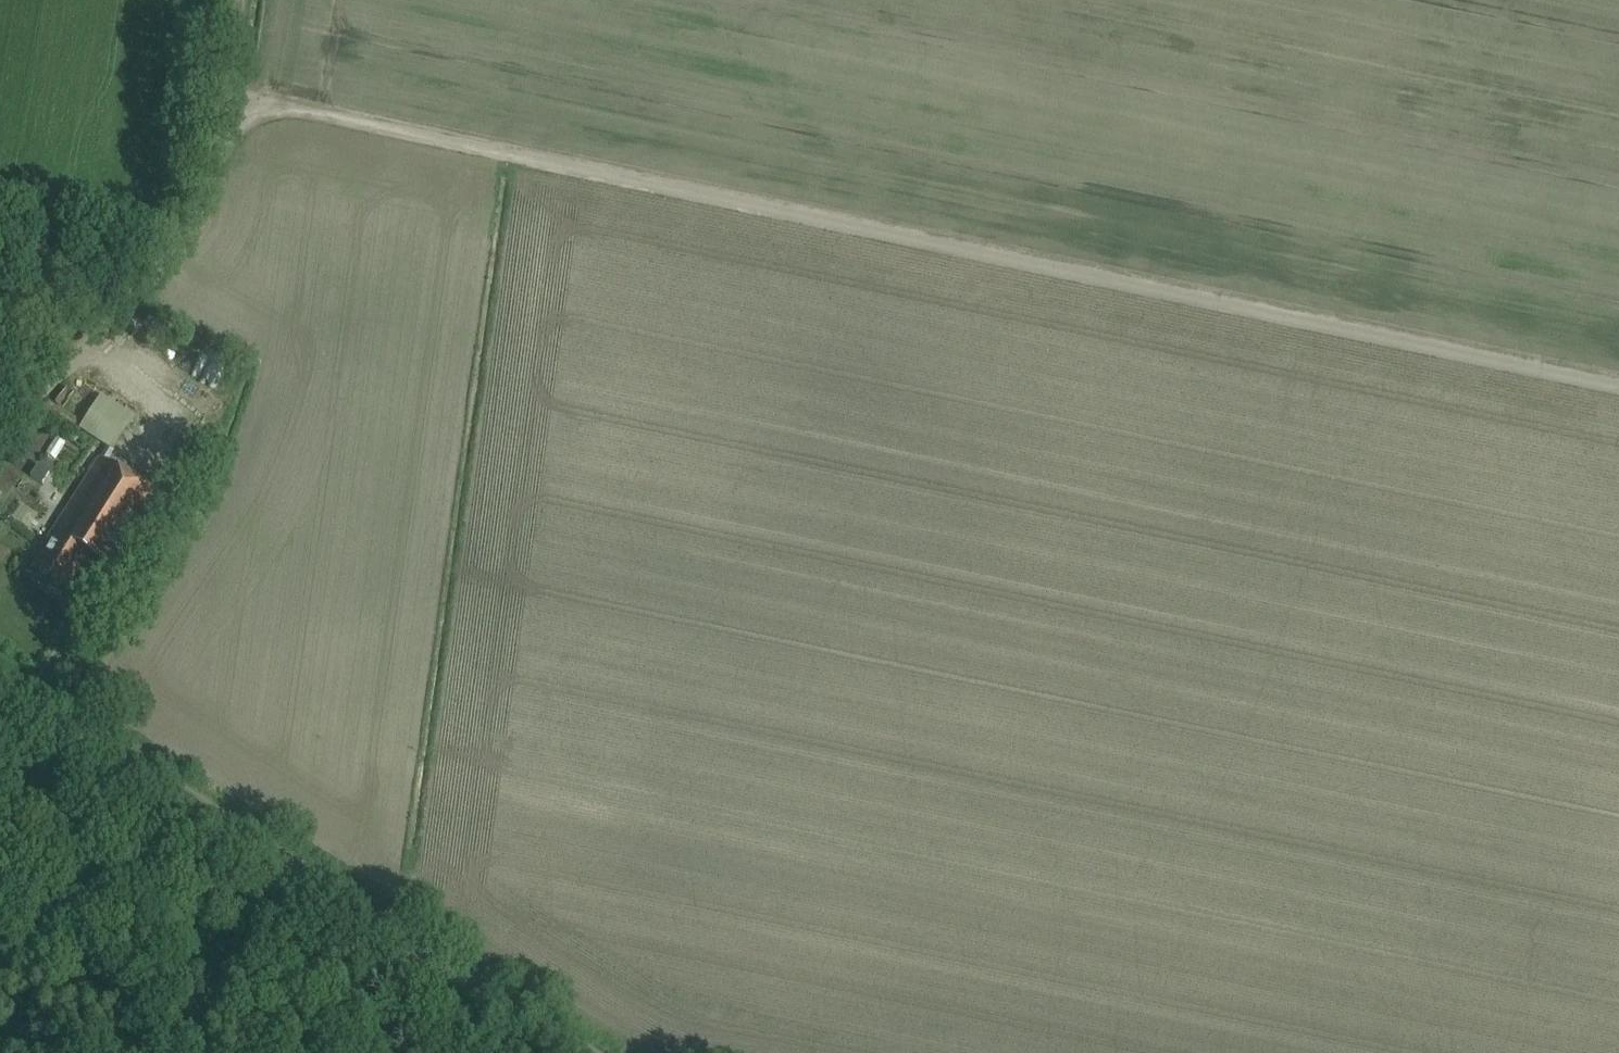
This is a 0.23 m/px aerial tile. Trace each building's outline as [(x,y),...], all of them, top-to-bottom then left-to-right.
[(82,424),(117,446),(139,414),(103,391),(82,424)] [(26,449),(35,463),(55,451),(47,437),(26,449)] [(115,573),(163,499),(99,457),(41,547),(44,549),(32,568),(67,590),(89,556),(115,573)]
